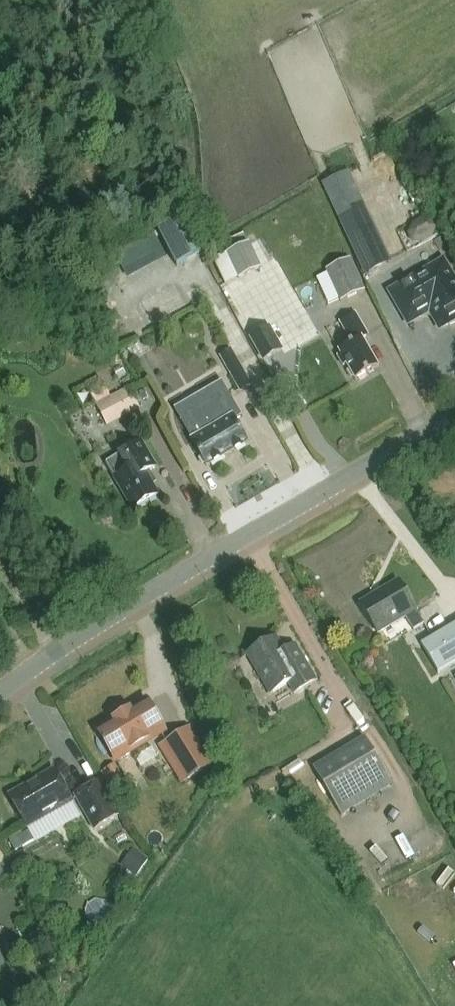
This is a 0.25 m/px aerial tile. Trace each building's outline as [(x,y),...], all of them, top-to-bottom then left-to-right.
[(362,209),(346,174),(326,184),(342,218),(362,209)] [(366,207),(340,219),(365,274),(392,262),(366,207)] [(157,230),(159,234),(175,266),(204,251),(186,216),(157,230)] [(416,241),(437,233),(430,216),(410,224),(416,241)] [(147,268),(157,263),(145,240),(135,245),(147,268)] [(250,243),(229,253),(240,277),(261,267),(250,243)] [(341,302),(365,291),(351,259),(327,270),(341,302)] [(443,263),(392,292),(409,322),(424,313),(434,316),(440,326),(442,325),(448,325),(449,325),(450,325),(450,324),(454,322),(454,284),(443,263)] [(343,366),(347,363),(356,380),(378,367),(362,339),(368,336),(356,314),(340,323),(352,344),(340,352),(342,356),(338,358),(343,366)] [(283,351),(270,327),(250,338),(263,362),(283,351)] [(252,387),(231,350),(219,357),(240,393),(252,387)] [(130,387),(97,405),(109,427),(142,409),(130,387)] [(220,426),(213,430),(227,455),(247,444),(234,420),(242,415),(231,395),(210,407),(220,426)] [(207,466),(227,455),(213,430),(205,434),(194,414),(182,420),(207,466)] [(123,451),(124,453),(105,462),(130,508),(156,493),(144,471),(155,466),(142,441),(123,451)] [(416,611),(417,611),(398,581),(360,604),(378,634),(405,618),(413,631),(424,625),(416,611)] [(422,645),(439,673),(454,664),(454,625),(422,645)] [(276,638),(239,660),(240,660),(248,655),(271,694),(288,683),(294,694),(316,681),(296,646),(295,646),(298,651),(289,656),(288,654),(284,653),(276,638)] [(130,753),(131,750),(163,730),(146,701),(143,704),(139,703),(133,707),(133,710),(112,722),(109,721),(103,725),(102,728),(98,730),(116,759),(119,757),(122,758),(130,753)] [(163,744),(187,782),(213,766),(189,727),(163,744)] [(365,739),(314,770),(343,816),(393,786),(365,739)] [(67,804),(73,801),(55,770),(9,796),(27,827),(29,826),(67,804)] [(74,795),(95,832),(122,816),(100,780),(74,795)] [(29,832),(10,843),(16,853),(35,842),(29,832)] [(150,860),(134,849),(121,866),(137,878),(150,860)]
